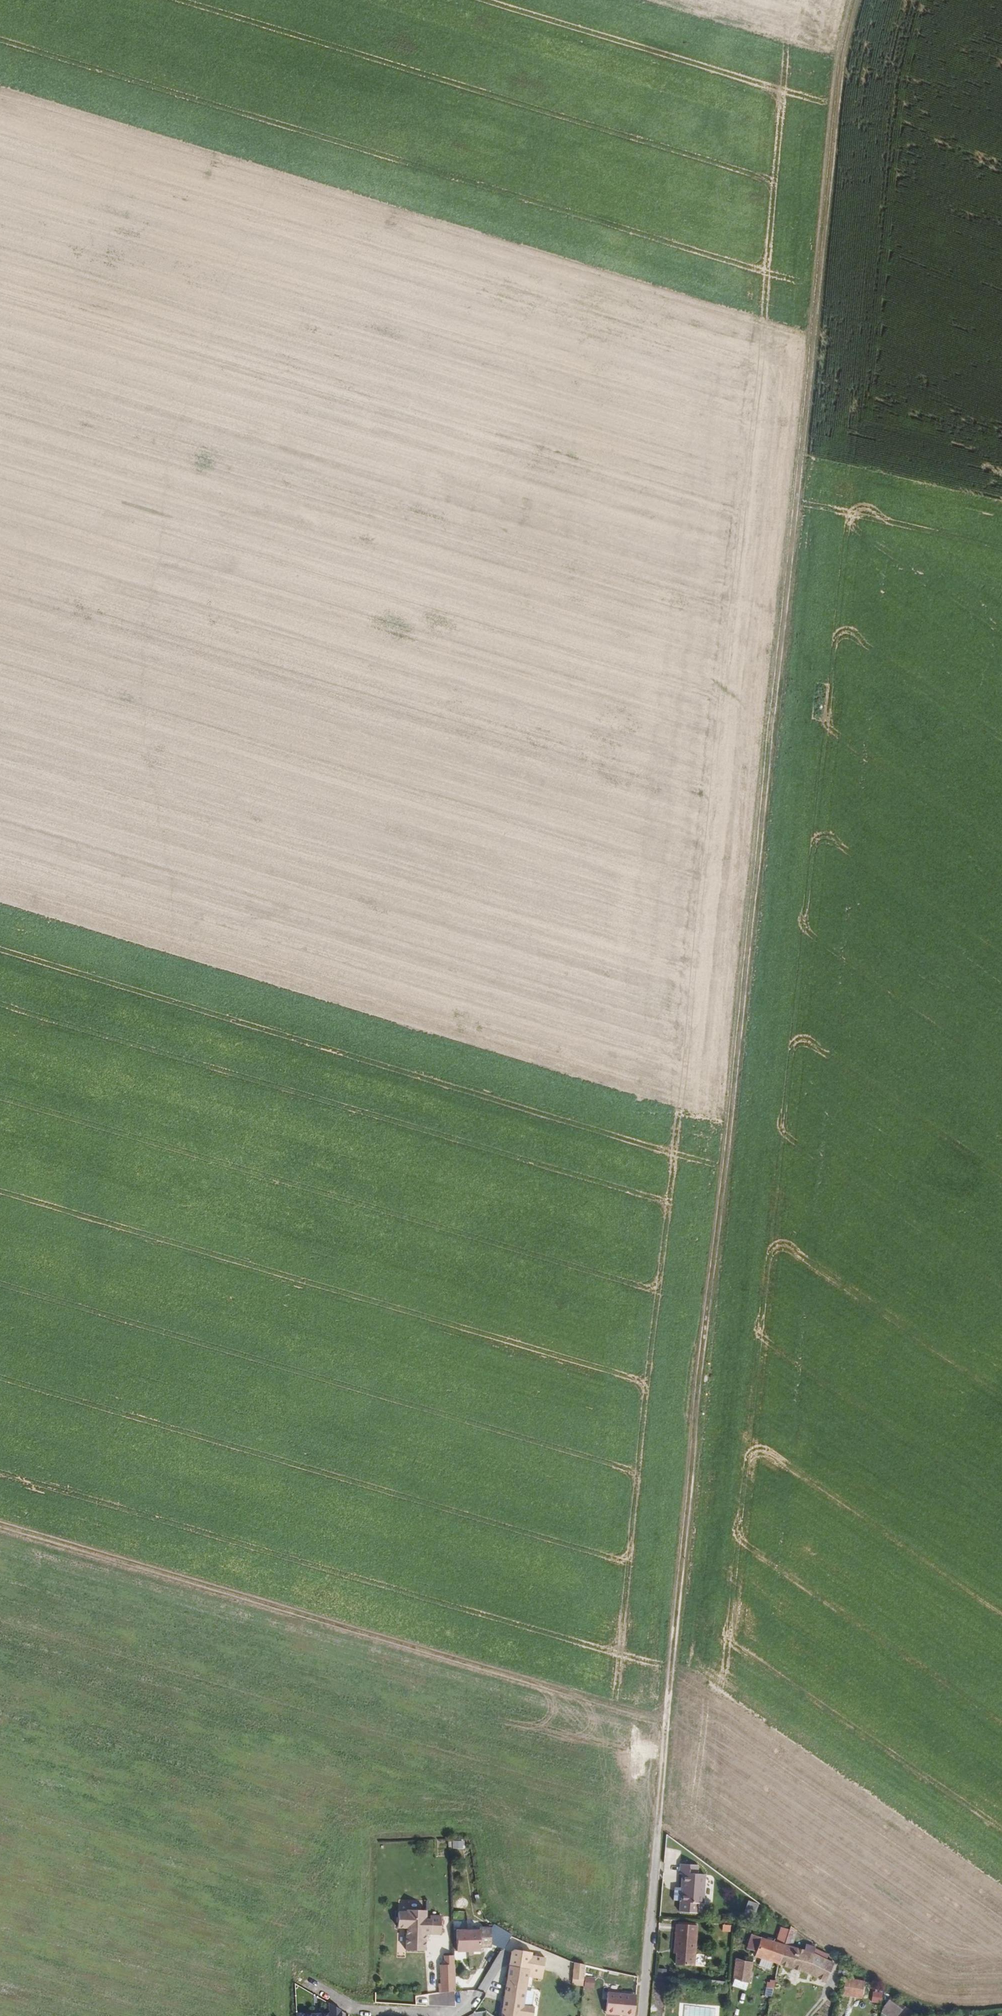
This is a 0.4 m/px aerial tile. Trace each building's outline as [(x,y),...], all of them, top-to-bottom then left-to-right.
[(700,1876),(700,1866),(683,1866),(683,1874),(684,1874),(683,1890),(678,1890),(678,1903),(683,1903),(683,1913),(700,1914),(699,1905),(705,1905),(707,1876),(700,1876)] [(755,1916),(758,1903),(748,1900),(745,1914),(755,1916)] [(441,1934),(442,1917),(431,1916),(431,1920),(427,1919),(427,1910),(408,1909),(408,1912),(399,1911),(398,1927),(407,1928),(406,1950),(425,1951),(426,1936),(428,1934),(441,1934)] [(696,1966),(698,1925),(677,1924),(675,1943),(672,1943),(671,1949),(674,1949),(674,1955),(678,1955),(677,1965),(696,1966)] [(493,1947),(491,1928),(453,1928),(454,1954),(486,1953),(486,1948),(493,1947)] [(782,1941),(759,1934),(759,1935),(757,1948),(755,1954),(782,1962),(788,1934),(789,1930),(784,1929),(782,1941)] [(759,1934),(752,1932),(749,1947),(757,1948),(759,1935),(759,1934)] [(829,1976),(835,1957),(815,1951),(816,1946),(802,1943),(801,1946),(792,1943),(793,1935),(788,1934),(782,1962),(829,1976)] [(751,1977),(754,1960),(738,1956),(735,1977),(742,1979),(742,1975),(751,1977)] [(531,1976),(543,1978),(545,1962),(532,1961),(532,1958),(514,1957),(507,2015),(538,2015),(538,2010),(527,2009),(531,1976)] [(584,1981),(584,1965),(574,1963),(573,1981),(584,1981)] [(657,1975),(655,2015),(668,2015),(671,1975),(657,1975)] [(776,1987),(779,1977),(773,1976),(772,1979),(769,1978),(768,1984),(776,1987)] [(863,1994),(865,1980),(845,1976),(844,1992),(863,1994)] [(594,1989),(594,1980),(586,1979),(585,1988),(594,1989)] [(724,1982),(708,1980),(708,1988),(723,1990),(724,1982)] [(873,1990),(872,2001),(882,2002),(883,1991),(873,1990)] [(634,2015),(636,1995),(608,1992),(606,2011),(626,2013),(626,2015),(634,2015)] [(916,2013),(896,1999),(889,2009),(898,2015),(913,2015),(916,2013)] [(341,2010),(329,2003),(329,2013),(302,2014),(302,2015),(341,2015),(341,2010)]
